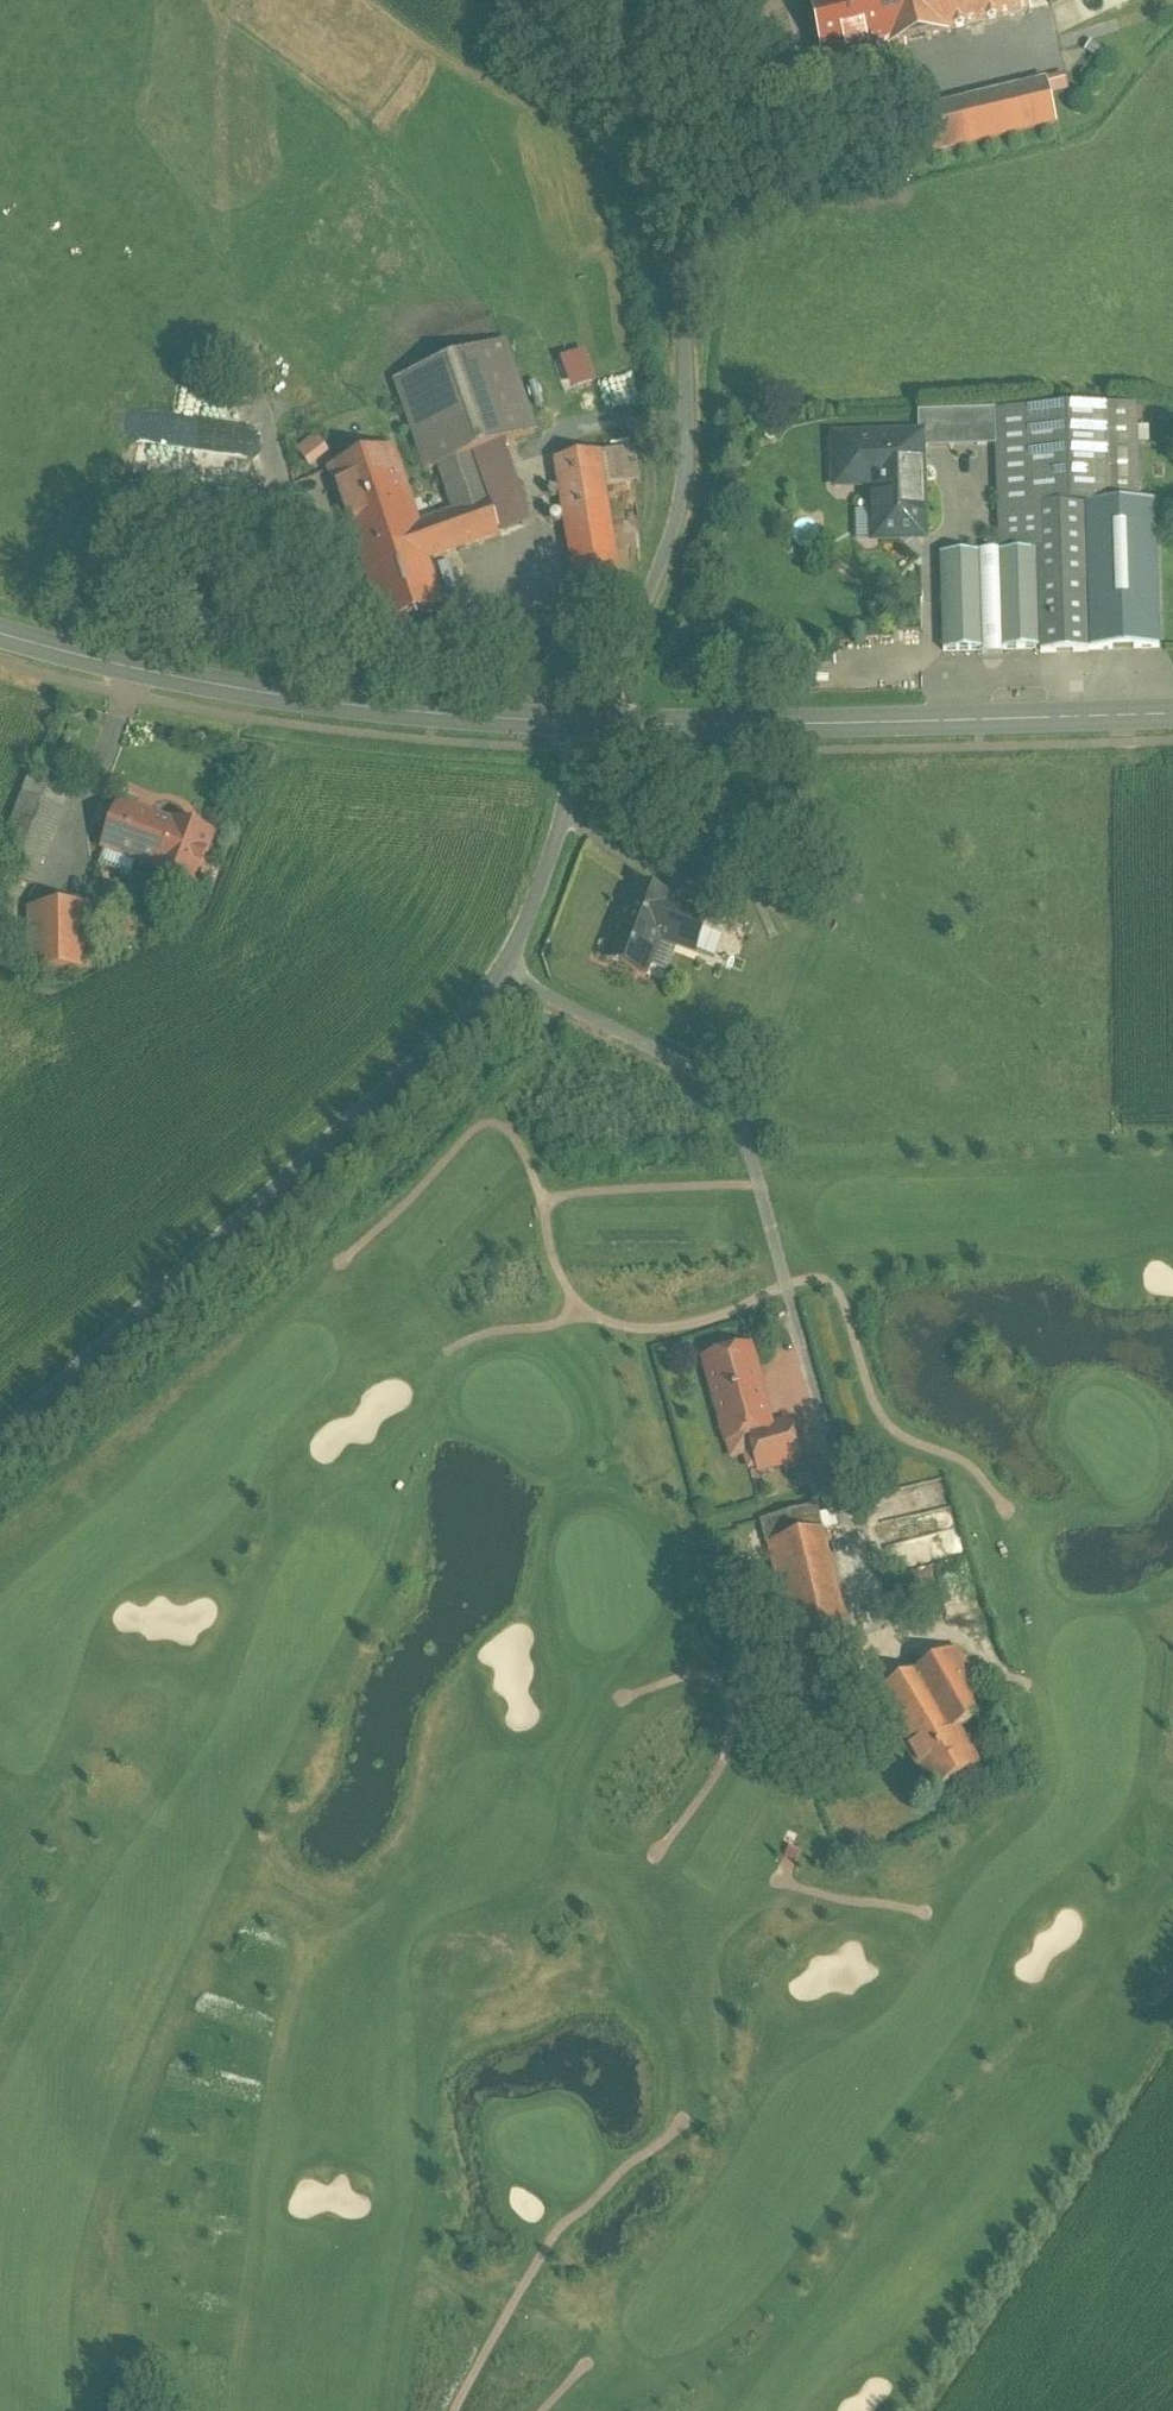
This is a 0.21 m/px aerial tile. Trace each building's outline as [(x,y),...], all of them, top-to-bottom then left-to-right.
[(826,62),(889,47),(878,0),(811,0),(826,62)] [(889,47),(949,33),(949,32),(941,0),(878,0),(889,47)] [(949,32),(1031,12),(1028,0),(941,0),(949,32)] [(1047,82),(1027,87),(1037,128),(1057,123),(1047,82)] [(1027,87),(917,113),(927,154),(1037,128),(1027,87)] [(397,383),(402,397),(429,472),(440,468),(456,512),(489,500),(473,456),(504,445),(536,434),(504,345),(397,383)] [(1137,408),(996,412),(997,448),(997,453),(999,554),(942,556),(944,655),(1089,652),(1158,650),(1155,505),(1139,505),(1137,408)] [(978,412),(917,414),(918,435),(923,435),(924,450),(979,449),(978,412)] [(996,412),(978,412),(979,449),(997,448),(996,412)] [(828,437),(830,492),(869,491),(870,541),(926,539),(924,450),(923,435),(918,435),(828,437)] [(316,439),(300,452),(308,463),(325,450),(316,439)] [(504,445),(473,456),(489,500),(501,536),(532,525),(504,445)] [(635,450),(599,455),(605,489),(641,484),(635,450)] [(392,452),(332,473),(357,545),(417,525),(392,452)] [(599,455),(557,462),(578,588),(620,581),(605,489),(599,455)] [(417,525),(357,545),(385,629),(446,608),(430,562),(501,536),(489,500),(456,512),(417,526),(417,525)] [(71,772),(53,766),(48,779),(66,786),(71,772)] [(68,793),(33,780),(26,797),(62,810),(68,793)] [(26,797),(0,867),(0,873),(33,886),(62,810),(26,797)] [(175,826),(121,807),(105,850),(107,851),(108,848),(139,859),(137,862),(158,870),(160,871),(176,827),(175,826)] [(214,839),(175,824),(175,826),(176,827),(160,871),(158,870),(157,872),(178,880),(189,875),(198,879),(214,839)] [(674,904),(634,889),(607,961),(647,976),(660,941),(695,954),(708,920),(673,907),(674,904)] [(91,910),(31,912),(31,972),(91,969),(91,910)] [(753,1350),(705,1363),(725,1434),(746,1428),(759,1473),(801,1462),(790,1424),(771,1429),(755,1373),(759,1372),(753,1350)] [(816,1507),(763,1521),(796,1655),(849,1642),(822,1533),(838,1529),(834,1513),(818,1517),(816,1507)] [(957,1650),(876,1696),(904,1745),(985,1698),(957,1650)] [(985,1698),(904,1745),(933,1795),(982,1766),(960,1729),(993,1711),(985,1698)]
